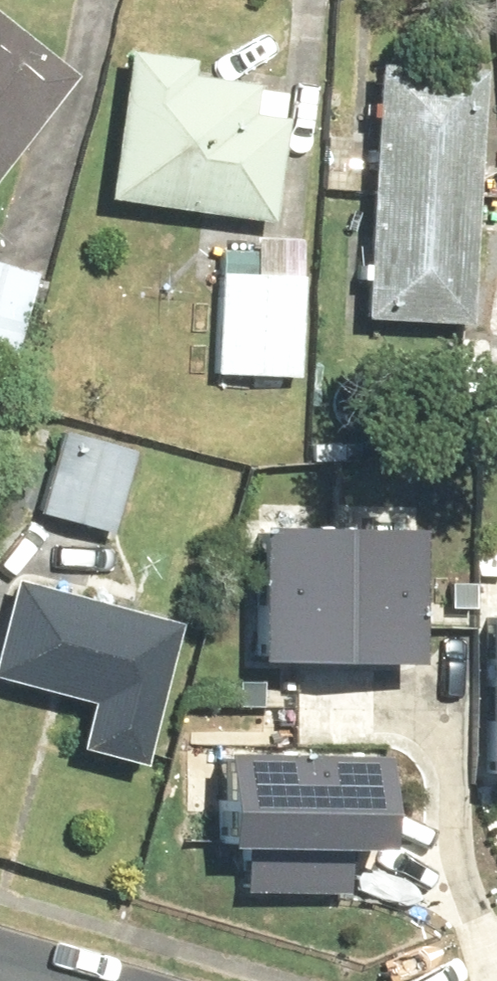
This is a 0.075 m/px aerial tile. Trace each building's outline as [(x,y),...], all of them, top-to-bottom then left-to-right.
[(66,79),(0,29),(0,166),(66,79)] [(188,64),(116,55),(96,202),(270,226),(284,125),(247,120),(251,89),(186,80),(188,64)] [(463,326),(473,78),(368,74),(358,322),(463,326)] [(243,272),(208,270),(204,372),(295,376),(299,277),(290,277),(291,235),(244,233),(243,272)] [(0,265),(0,361),(7,363),(28,272),(0,265)] [(137,458),(55,431),(29,509),(111,536),(137,458)] [(250,516),(248,652),(418,655),(420,518),(250,516)] [(173,627),(7,584),(0,611),(0,689),(82,710),(70,755),(134,772),(173,627)] [(475,777),(496,777),(496,606),(481,606),(475,777)] [(224,748),(220,839),(244,840),(242,883),(351,887),(353,841),(380,842),(383,754),(224,748)]
